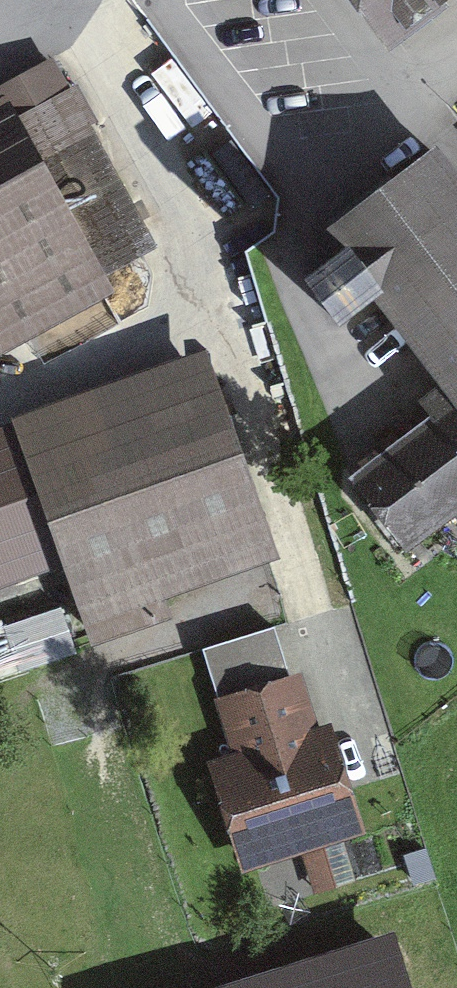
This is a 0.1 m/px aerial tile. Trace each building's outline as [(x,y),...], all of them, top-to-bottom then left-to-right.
[(394,24),(426,0),(376,0),(394,24)] [(0,122),(0,343),(103,289),(93,270),(144,243),(50,64),(0,90),(0,105),(7,118),(0,122)] [(443,116),(427,141),(456,160),(456,125),(443,116)] [(456,388),(456,187),(430,154),(338,228),(353,246),(309,281),(342,321),(379,291),(456,388)] [(0,438),(0,576),(67,551),(92,619),(267,555),(197,366),(0,438)] [(456,496),(456,396),(346,484),(395,545),(456,496)] [(80,652),(63,599),(0,620),(0,678),(80,652)] [(221,765),(250,858),(353,826),(324,736),(309,740),(291,683),(226,703),(243,758),(221,765)] [(284,987),(391,987),(382,958),(284,987)]
